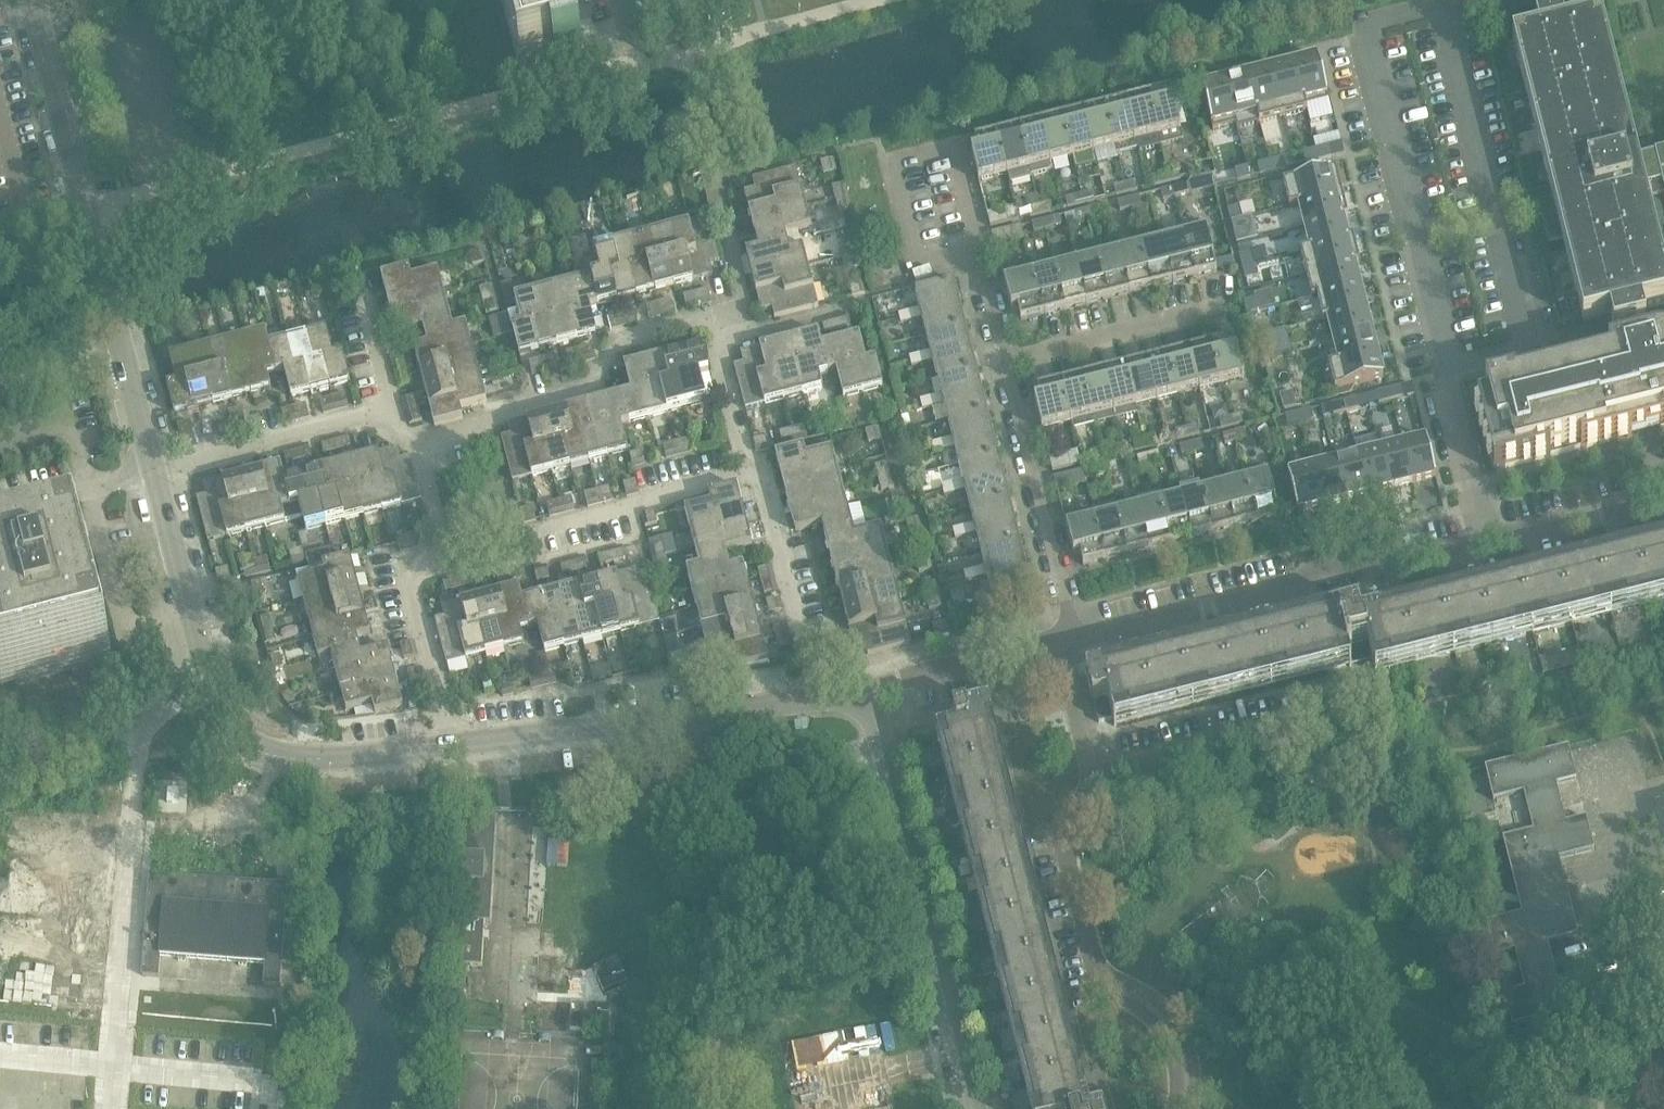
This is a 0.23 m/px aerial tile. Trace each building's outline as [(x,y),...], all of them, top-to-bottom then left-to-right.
[(523,83),(556,75),(558,83),(585,76),(583,68),(582,68),(565,0),(501,0),(523,83)] [(1589,318),(1585,320),(1585,319),(1582,320),(1583,322),(1609,315),(1613,331),(1619,330),(1636,325),(1646,323),(1642,307),(1663,301),(1663,282),(1643,197),(1663,192),(1663,151),(1654,154),(1655,155),(1634,160),(1599,21),(1602,20),(1601,18),(1564,28),(1561,19),(1562,19),(1562,17),(1536,23),(1536,25),(1537,25),(1539,34),(1523,38),(1512,41),(1513,43),(1515,42),(1520,40),(1523,52),(1519,53),(1527,84),(1531,83),(1537,108),(1533,109),(1541,140),(1545,139),(1551,163),(1547,164),(1555,197),(1552,197),(1552,198),(1541,200),(1551,240),(1562,238),(1565,237),(1569,252),(1572,251),(1579,275),(1575,276),(1583,308),(1586,307),(1589,318)] [(1327,96),(1317,58),(1294,64),(1303,102),(1327,96)] [(1294,64),(1271,70),(1280,107),(1283,118),(1306,112),(1303,102),(1294,64)] [(1271,70),(1248,75),(1258,113),(1280,107),(1271,70)] [(1248,75),(1225,81),(1235,119),(1237,129),(1260,123),(1258,113),(1248,75)] [(1225,81),(1201,87),(1211,125),(1235,119),(1225,81)] [(1148,96),(1161,146),(1183,141),(1170,90),(1148,96)] [(1148,96),(1126,101),(1139,149),(1139,152),(1161,146),(1148,96)] [(1126,101),(1105,106),(1115,147),(1117,154),(1139,149),(1126,101)] [(1105,106),(1083,112),(1094,152),(1115,147),(1105,106)] [(1083,112),(1062,117),(1072,158),(1094,152),(1083,112)] [(1062,117),(1040,123),(1051,163),(1072,158),(1062,117)] [(1040,123),(1019,128),(1031,176),(1053,171),(1051,163),(1040,123)] [(1019,128),(997,134),(1008,174),(1010,185),(1032,179),(1031,176),(1019,128)] [(978,152),(971,153),(979,181),(1008,174),(997,134),(975,139),(978,152)] [(1328,147),(1316,150),(1318,161),(1331,158),(1328,147)] [(1316,150),(1303,154),(1306,164),(1318,161),(1316,150)] [(833,159),(821,163),(824,175),(837,172),(833,159)] [(1283,159),(1270,162),(1273,172),(1286,169),(1283,159)] [(1270,162),(1258,165),(1260,176),(1273,172),(1270,162)] [(1248,168),(1235,171),(1238,181),(1250,178),(1248,168)] [(796,169),(753,180),(755,190),(744,193),(749,213),(777,206),(774,196),(802,189),(796,169)] [(1168,173),(1170,182),(1181,179),(1178,170),(1168,173)] [(1283,184),(1289,207),(1299,205),(1341,194),(1336,170),(1283,184)] [(1168,173),(1151,177),(1154,186),(1170,182),(1168,173)] [(1211,179),(1202,182),(1204,190),(1213,188),(1211,179)] [(1125,184),(1127,193),(1138,190),(1135,181),(1125,184)] [(849,197),(845,184),(832,188),(836,200),(849,197)] [(1125,184),(1114,187),(1116,196),(1127,193),(1125,184)] [(1172,188),(1174,198),(1190,193),(1188,184),(1172,188)] [(1172,188),(1161,191),(1163,200),(1174,198),(1172,188)] [(774,196),(777,206),(749,213),(754,232),(782,224),(779,215),(807,208),(802,189),(774,196)] [(1082,195),(1084,204),(1095,201),(1092,192),(1082,195)] [(1299,205),(1304,228),(1342,218),(1347,217),(1341,194),(1299,205)] [(1082,195),(1065,199),(1068,208),(1084,204),(1082,195)] [(849,197),(836,200),(839,212),(852,209),(849,197)] [(1129,199),(1131,208),(1142,206),(1139,197),(1129,199)] [(1129,199),(1118,202),(1120,211),(1131,208),(1129,199)] [(1049,203),(1039,206),(1041,215),(1052,212),(1049,203)] [(1039,206),(1028,208),(1030,218),(1041,215),(1039,206)] [(1145,206),(1131,209),(1134,221),(1148,217),(1145,206)] [(1015,207),(987,214),(990,228),(1019,220),(1015,207)] [(1238,207),(1228,209),(1231,222),(1242,219),(1238,207)] [(779,215),(782,224),(754,232),(759,249),(759,250),(788,243),(785,234),(812,228),(807,208),(779,215)] [(1086,210),(1088,219),(1099,217),(1096,208),(1086,210)] [(1086,210),(1075,213),(1077,222),(1088,219),(1086,210)] [(1043,221),(1045,230),(1061,226),(1059,217),(1043,221)] [(1304,228),(1310,250),(1348,241),(1342,218),(1304,228)] [(713,276),(710,265),(720,263),(708,219),(688,224),(695,251),(686,254),(693,281),(713,276)] [(1043,221),(1032,224),(1034,233),(1045,230),(1043,221)] [(676,256),(667,259),(674,286),(693,281),(686,254),(695,251),(688,224),(669,229),(676,256)] [(1184,237),(1194,278),(1217,272),(1207,232),(1206,232),(1204,224),(1182,230),(1184,237)] [(1024,240),(1021,227),(992,234),(995,247),(1024,240)] [(669,229),(650,234),(657,261),(648,264),(655,291),(674,286),(667,259),(676,256),(669,229)] [(655,291),(648,264),(657,261),(650,234),(632,239),(639,266),(629,269),(636,296),(655,291)] [(1184,237),(1162,243),(1173,283),(1194,278),(1184,237)] [(632,239),(613,244),(620,271),(610,273),(617,301),(636,296),(629,269),(639,266),(632,239)] [(1300,253),(1306,276),(1354,263),(1359,262),(1353,239),(1348,241),(1310,250),(1300,253)] [(759,249),(746,253),(751,273),(778,266),(781,275),(808,268),(803,248),(790,251),(788,243),(759,250),(759,249)] [(852,243),(839,247),(842,259),(855,256),(852,243)] [(1162,243),(1141,248),(1151,289),(1173,283),(1162,243)] [(610,273),(620,271),(613,244),(593,249),(599,275),(591,277),(598,306),(617,301),(610,273)] [(1141,248),(1119,254),(1130,294),(1151,289),(1141,248)] [(483,251),(470,254),(473,266),(486,263),(483,251)] [(1108,300),(1098,259),(1096,251),(1075,257),(1076,265),(1087,305),(1108,300)] [(1250,252),(1239,255),(1243,267),(1253,265),(1250,252)] [(1119,254),(1098,259),(1108,300),(1130,294),(1119,254)] [(855,256),(842,259),(845,271),(858,268),(855,256)] [(1306,276),(1312,298),(1317,297),(1360,286),(1354,263),(1306,276)] [(1076,265),(1055,270),(1065,310),(1087,305),(1076,265)] [(1253,265),(1243,267),(1246,280),(1256,277),(1253,265)] [(778,266),(751,273),(756,292),(783,285),(786,294),(813,287),(808,268),(781,275),(778,266)] [(410,269),(381,277),(386,297),(414,290),(416,299),(444,292),(438,272),(412,279),(410,269)] [(1055,270),(1033,275),(1044,316),(1065,310),(1055,270)] [(1044,316),(1033,275),(1004,283),(1012,311),(1018,309),(1021,322),(1044,316)] [(591,277),(572,282),(579,310),(570,312),(577,340),(597,334),(590,308),(598,306),(591,277)] [(572,282),(553,287),(560,315),(551,317),(558,345),(577,340),(570,312),(579,310),(572,282)] [(862,282),(849,285),(852,298),(865,294),(862,282)] [(954,282),(915,291),(920,309),(921,314),(960,304),(954,282)] [(783,285),(756,292),(761,312),(772,309),(775,318),(818,307),(813,287),(786,294),(783,285)] [(492,286),(479,290),(483,302),(496,299),(492,286)] [(1317,297),(1322,320),(1327,319),(1365,309),(1360,286),(1317,297)] [(541,320),(532,322),(539,349),(558,345),(551,317),(560,315),(553,287),(534,292),(541,320)] [(449,311),(444,292),(416,299),(414,290),(386,297),(391,316),(419,309),(421,318),(449,311)] [(696,293),(699,306),(712,303),(709,290),(696,293)] [(521,324),(512,326),(519,355),(539,349),(532,322),(541,320),(534,292),(514,298),(521,324)] [(696,293),(683,297),(687,310),(699,306),(696,293)] [(496,299),(483,302),(486,315),(499,311),(496,299)] [(658,303),(661,316),(674,313),(671,300),(658,303)] [(1255,300),(1244,302),(1247,315),(1258,312),(1255,300)] [(658,303),(646,307),(649,320),(661,316),(658,303)] [(920,309),(909,312),(911,317),(912,321),(922,318),(927,335),(965,326),(960,304),(921,314),(920,309)] [(453,329),(449,311),(421,318),(419,309),(391,316),(397,336),(423,329),(425,337),(454,330),(453,329)] [(1327,319),(1333,341),(1371,332),(1365,309),(1327,319)] [(620,313),(624,326),(636,323),(633,310),(620,313)] [(912,321),(911,317),(909,312),(898,315),(901,324),(912,321)] [(620,313),(608,316),(611,329),(624,326),(620,313)] [(834,319),(837,331),(850,328),(846,315),(834,319)] [(834,319),(821,322),(825,335),(837,331),(834,319)] [(454,330),(425,337),(427,345),(414,349),(419,369),(447,362),(444,352),(472,345),(466,325),(453,329),(454,330)] [(1511,378),(1512,383),(1485,390),(1488,402),(1477,405),(1494,471),(1663,429),(1663,339),(1641,345),(1636,325),(1619,330),(1624,350),(1511,378)] [(965,326),(927,335),(931,352),(932,357),(971,347),(965,326)] [(1285,329),(1265,334),(1271,357),(1291,352),(1285,329)] [(350,382),(343,354),(333,356),(326,330),(306,335),(313,363),(323,360),(330,387),(350,382)] [(266,332),(246,337),(253,364),(244,367),(251,394),(271,389),(268,376),(276,374),(268,345),(269,344),(266,332)] [(823,390),(820,376),(828,374),(821,346),(822,345),(818,332),(798,338),(805,365),(796,367),(803,395),(823,390)] [(1323,344),(1329,367),(1377,354),(1371,332),(1333,341),(1323,344)] [(306,335),(287,340),(295,367),(304,365),(311,392),(330,387),(323,360),(313,363),(306,335)] [(856,366),(863,393),(883,388),(876,360),(866,362),(860,336),(840,341),(847,368),(856,366)] [(246,337),(227,342),(234,369),(225,372),(232,399),(251,394),(244,367),(253,364),(246,337)] [(798,338),(780,343),(786,370),(777,372),(784,400),(803,395),(796,367),(805,365),(798,338)] [(1211,344),(1221,385),(1244,379),(1234,339),(1211,344)] [(269,344),(268,345),(276,374),(284,371),(291,398),(311,392),(304,365),(295,367),(287,340),(269,344)] [(822,345),(821,346),(828,374),(836,372),(843,398),(863,393),(856,366),(847,368),(840,341),(822,345)] [(215,374),(206,377),(213,404),(232,399),(225,372),(234,369),(227,342),(208,347),(215,374)] [(767,375),(758,377),(765,405),(784,400),(777,372),(786,370),(780,343),(761,348),(767,375)] [(1211,344),(1189,350),(1200,390),(1221,385),(1211,344)] [(447,362),(419,369),(424,388),(452,381),(449,371),(477,364),(472,345),(444,352),(447,362)] [(592,346),(579,350),(583,363),(595,359),(592,346)] [(679,381),(687,409),(707,403),(700,377),(709,375),(702,346),(682,351),(689,379),(679,381)] [(189,352),(197,379),(187,382),(194,409),(213,404),(206,377),(215,374),(208,347),(189,352)] [(931,352),(920,355),(923,364),(933,361),(937,378),(976,369),(971,347),(932,357),(931,352)] [(743,364),(734,366),(745,410),(765,405),(758,377),(767,375),(761,348),(741,353),(743,364)] [(579,350),(567,353),(570,366),(583,363),(579,350)] [(1189,350),(1168,355),(1178,396),(1200,390),(1189,350)] [(687,409),(679,381),(689,379),(682,351),(663,356),(670,384),(661,386),(668,413),(687,409)] [(176,383),(167,386),(174,414),(194,409),(187,382),(197,379),(189,352),(169,357),(176,383)] [(1329,367),(1335,390),(1383,378),(1377,354),(1329,367)] [(923,364),(920,355),(909,358),(912,367),(923,364)] [(1168,355),(1146,361),(1157,401),(1178,396),(1168,355)] [(554,356),(541,360),(545,372),(557,369),(554,356)] [(651,389),(642,391),(649,418),(668,413),(661,386),(670,384),(663,356),(644,361),(651,389)] [(406,359),(393,362),(396,375),(409,372),(406,359)] [(541,360),(529,363),(532,376),(545,372),(541,360)] [(622,395),(629,423),(649,418),(642,391),(651,389),(644,361),(624,366),(631,393),(622,395)] [(1146,361),(1125,366),(1135,407),(1157,401),(1146,361)] [(452,381),(424,388),(429,407),(457,400),(454,390),(481,383),(477,364),(449,371),(452,381)] [(1125,366),(1104,372),(1116,420),(1137,414),(1135,407),(1125,366)] [(976,369),(937,378),(942,395),(943,400),(982,390),(976,369)] [(409,372),(396,375),(400,387),(413,384),(409,372)] [(1104,372),(1082,377),(1094,425),(1116,420),(1104,372)] [(1082,377),(1061,382),(1071,423),(1073,431),(1094,425),(1082,377)] [(1041,401),(1035,402),(1042,430),(1071,423),(1061,382),(1038,388),(1041,401)] [(460,410),(487,403),(481,383),(454,390),(457,400),(429,407),(435,427),(463,419),(460,410)] [(1404,398),(1401,387),(1389,391),(1391,401),(1404,398)] [(942,395),(931,398),(933,407),(944,404),(948,422),(987,412),(982,390),(943,400),(942,395)] [(1391,401),(1389,391),(1376,394),(1379,404),(1391,401)] [(1293,392),(1280,395),(1284,410),(1296,407),(1293,392)] [(333,398),(336,411),(349,407),(345,394),(333,398)] [(602,400),(609,427),(601,430),(608,457),(628,452),(621,426),(629,423),(622,395),(602,400)] [(416,397),(403,400),(406,413),(419,409),(416,397)] [(333,398),(320,401),(323,414),(336,411),(333,398)] [(931,398),(920,401),(922,410),(933,407),(931,398)] [(1359,409),(1356,399),(1343,402),(1346,413),(1359,409)] [(601,430),(609,427),(602,400),(583,405),(590,432),(582,435),(589,462),(608,457),(601,430)] [(1346,413),(1343,402),(1331,405),(1333,416),(1346,413)] [(306,404),(294,408),(297,421),(310,417),(306,404)] [(572,437),(563,439),(570,467),(589,462),(582,435),(590,432),(583,405),(564,410),(572,437)] [(241,408),(228,412),(232,424),(245,421),(241,408)] [(294,408),(281,411),(285,424),(297,421),(294,408)] [(419,409),(406,413),(409,425),(422,422),(419,409)] [(563,439),(572,437),(564,410),(546,415),(553,442),(544,444),(551,472),(570,467),(563,439)] [(1313,421),(1311,410),(1298,414),(1301,424),(1313,421)] [(987,412),(948,422),(953,439),(954,443),(993,434),(987,412)] [(1301,424),(1298,414),(1285,417),(1288,427),(1301,424)] [(527,420),(534,447),(525,449),(533,477),(551,472),(544,444),(553,442),(546,415),(527,420)] [(1240,415),(1229,418),(1232,427),(1243,424),(1240,415)] [(839,418),(827,421),(830,434),(842,431),(839,418)] [(1229,418),(1219,420),(1221,429),(1232,427),(1229,418)] [(508,425),(511,436),(501,438),(513,482),(533,477),(525,449),(534,447),(527,420),(508,425)] [(245,421),(232,424),(235,437),(248,434),(245,421)] [(190,422),(177,425),(180,438),(193,434),(190,422)] [(1197,426),(1186,428),(1189,438),(1200,435),(1197,426)] [(792,430),(795,443),(807,440),(804,427),(792,430)] [(878,428),(865,431),(869,444),(882,440),(878,428)] [(1186,428),(1176,431),(1178,440),(1189,438),(1186,428)] [(724,430),(711,433),(714,446),(727,443),(724,430)] [(792,430),(780,433),(783,446),(795,443),(792,430)] [(1244,430),(1233,433),(1236,442),(1246,439),(1244,430)] [(1233,433),(1223,436),(1225,445),(1236,442),(1233,433)] [(193,434),(180,438),(184,450),(197,447),(193,434)] [(953,439),(942,441),(943,446),(944,451),(955,448),(959,465),(998,455),(993,434),(954,443),(953,439)] [(346,435),(334,439),(337,452),(349,448),(346,435)] [(769,450),(765,437),(753,440),(756,453),(769,450)] [(1144,439),(1146,448),(1157,446),(1154,437),(1144,439)] [(334,439),(321,442),(324,455),(337,452),(334,439)] [(675,443),(679,456),(691,452),(688,439),(675,443)] [(1144,439),(1133,442),(1135,451),(1146,448),(1144,439)] [(1426,439),(1403,445),(1412,483),(1436,477),(1426,439)] [(944,451),(943,446),(942,441),(931,444),(933,453),(944,451)] [(1190,444),(1193,453),(1204,450),(1201,441),(1190,444)] [(675,443),(663,446),(666,459),(679,456),(675,443)] [(1190,444),(1180,447),(1182,456),(1193,453),(1190,444)] [(296,448),(299,461),(312,458),(308,445),(296,448)] [(1403,445),(1380,451),(1389,489),(1412,483),(1403,445)] [(804,447),(775,454),(780,474),(808,467),(810,476),(838,469),(833,450),(806,457),(804,447)] [(296,448),(283,452),(286,465),(299,461),(296,448)] [(1101,450),(1103,459),(1114,457),(1111,448),(1101,450)] [(395,479),(402,506),(422,501),(410,457),(401,460),(398,449),(378,454),(385,481),(395,479)] [(1101,450),(1090,453),(1092,462),(1103,459),(1101,450)] [(641,451),(629,455),(632,468),(645,464),(641,451)] [(1380,451),(1357,456),(1367,494),(1389,489),(1380,451)] [(1077,452),(1049,459),(1052,472),(1081,465),(1077,452)] [(1147,455),(1150,464),(1161,461),(1158,452),(1147,455)] [(378,454),(359,459),(366,486),(376,484),(383,511),(402,506),(395,479),(385,481),(378,454)] [(998,455),(959,465),(964,482),(965,486),(1004,477),(998,455)] [(1147,455),(1137,457),(1139,466),(1150,464),(1147,455)] [(1357,456),(1334,462),(1344,500),(1367,494),(1357,456)] [(359,459),(340,464),(347,491),(357,489),(364,516),(383,511),(376,484),(366,486),(359,459)] [(1334,462),(1312,468),(1321,506),(1344,500),(1334,462)] [(1115,463),(1104,465),(1107,475),(1118,472),(1115,463)] [(340,464),(321,469),(328,496),(338,494),(345,521),(364,516),(357,489),(347,491),(340,464)] [(888,464),(875,467),(878,479),(891,476),(888,464)] [(281,465),(261,470),(268,498),(259,500),(266,528),(286,522),(282,509),(291,507),(283,479),(285,478),(281,465)] [(1104,465),(1094,468),(1096,477),(1107,475),(1104,465)] [(843,488),(838,469),(810,476),(808,467),(780,474),(785,493),(813,486),(815,495),(843,488)] [(1312,468),(1288,474),(1297,512),(1321,506),(1312,468)] [(321,469),(302,474),(309,501),(319,498),(326,526),(345,521),(338,494),(328,496),(321,469)] [(1267,469),(1244,474),(1256,522),(1279,517),(1267,469)] [(249,503),(240,505),(247,532),(266,528),(259,500),(268,498),(261,470),(242,475),(249,503)] [(1082,471),(1054,478),(1057,492),(1086,484),(1082,471)] [(285,478),(283,479),(291,507),(299,505),(306,531),(326,526),(319,498),(309,501),(302,474),(285,478)] [(1244,474),(1222,480),(1224,487),(1235,528),(1256,522),(1244,474)] [(247,532),(240,505),(249,503),(242,475),(223,480),(230,507),(221,510),(228,537),(247,532)] [(891,476),(878,479),(881,492),(894,488),(891,476)] [(964,482),(953,484),(955,494),(966,491),(970,508),(1009,498),(1004,477),(965,486),(964,482)] [(206,496),(197,499),(208,542),(228,537),(221,510),(230,507),(223,480),(203,485),(206,496)] [(636,481),(623,484),(627,497),(639,494),(636,481)] [(953,484),(942,487),(944,496),(955,494),(953,484)] [(737,486),(708,494),(711,503),(685,510),(690,530),(717,523),(715,513),(742,506),(737,486)] [(813,486),(785,493),(790,512),(818,505),(820,514),(848,507),(843,488),(815,495),(813,486)] [(1224,487),(1203,493),(1213,533),(1235,528),(1224,487)] [(597,491),(600,504),(613,501),(609,488),(597,491)] [(597,491),(584,494),(587,507),(600,504),(597,491)] [(1136,499),(1138,509),(1149,549),(1170,544),(1160,504),(1157,493),(1136,499)] [(1203,493),(1181,498),(1192,539),(1213,533),(1203,493)] [(559,501),(562,514),(575,511),(571,498),(559,501)] [(1009,498),(970,508),(974,525),(976,529),(1014,520),(1009,498)] [(1181,498),(1160,504),(1170,544),(1192,539),(1181,498)] [(559,501),(546,504),(550,517),(562,514),(559,501)] [(1114,504),(1093,509),(1095,520),(1106,560),(1127,555),(1117,515),(1114,504)] [(796,532),(802,530),(822,525),(824,534),(853,526),(848,507),(820,514),(818,505),(790,512),(796,532)] [(715,513),(717,523),(690,530),(695,549),(722,542),(720,532),(747,525),(742,506),(715,513)] [(533,508),(520,511),(523,524),(536,521),(533,508)] [(1138,509),(1117,515),(1127,555),(1149,549),(1138,509)] [(900,510),(887,513),(890,525),(903,522),(900,510)] [(654,511),(641,515),(644,527),(657,524),(654,511)] [(919,518),(906,521),(909,534),(922,530),(919,518)] [(974,525),(964,527),(966,537),(977,534),(981,551),(1020,541),(1014,520),(976,529),(974,525)] [(1106,560),(1095,520),(1066,527),(1074,556),(1080,554),(1083,566),(1106,560)] [(747,525),(720,532),(722,542),(695,549),(699,567),(700,568),(728,560),(726,552),(752,545),(747,525)] [(19,698),(16,685),(109,661),(94,604),(87,578),(80,548),(43,558),(35,527),(21,531),(20,526),(0,531),(0,703),(19,698)] [(853,526),(824,534),(829,553),(856,545),(859,555),(886,548),(881,528),(855,535),(853,526)] [(964,527),(953,530),(955,539),(966,537),(964,527)] [(409,535),(413,548),(425,545),(422,532),(409,535)] [(409,535),(397,539),(400,552),(413,548),(409,535)] [(1020,541),(981,551),(985,568),(986,572),(1025,562),(1020,541)] [(663,544),(650,548),(653,560),(666,556),(663,544)] [(925,544),(913,548),(916,560),(929,557),(925,544)] [(856,545),(829,553),(834,572),(861,564),(864,574),(891,567),(886,548),(859,555),(856,545)] [(610,550),(613,563),(625,560),(622,547),(610,550)] [(302,549),(289,552),(293,565),(305,562),(302,549)] [(610,550),(597,553),(601,566),(613,563),(610,550)] [(1365,626),(1360,606),(1336,612),(1336,613),(1312,619),(1102,672),(1086,675),(1094,703),(1099,723),(1113,720),(1114,727),(1116,726),(1116,724),(1349,665),(1350,668),(1351,667),(1350,663),(1371,657),(1375,674),(1377,674),(1375,666),(1390,662),(1391,667),(1438,655),(1437,650),(1468,642),(1470,647),(1517,635),(1515,630),(1531,626),(1547,622),(1548,627),(1595,616),(1594,611),(1610,606),(1625,603),(1626,608),(1663,598),(1663,550),(1365,626)] [(666,556),(653,560),(656,572),(669,569),(666,556)] [(325,574),(298,581),(303,601),(331,594),(328,584),(356,577),(351,557),(322,565),(325,574)] [(584,557),(572,560),(575,573),(587,570),(584,557)] [(929,557),(916,560),(919,572),(932,569),(929,557)] [(255,561),(258,574),(270,571),(267,558),(255,561)] [(572,560),(559,563),(563,576),(575,573),(572,560)] [(699,567),(686,570),(692,590),(719,583),(722,592),(749,585),(744,565),(730,569),(728,560),(700,568),(699,567)] [(255,561),(242,565),(245,578),(258,574),(255,561)] [(975,570),(977,580),(988,577),(992,595),(1031,585),(1025,562),(986,572),(985,568),(975,570)] [(896,586),(891,567),(864,574),(861,564),(834,572),(839,590),(866,583),(869,593),(896,586)] [(546,567),(534,570),(537,583),(550,580),(546,567)] [(771,567),(758,570),(761,582),(774,579),(771,567)] [(232,581),(228,568),(216,571),(219,584),(232,581)] [(636,570),(616,575),(623,603),(633,600),(640,627),(660,622),(649,579),(639,581),(636,570)] [(977,580),(975,570),(964,573),(966,582),(977,580)] [(471,586),(469,580),(467,573),(455,577),(458,590),(471,586)] [(616,575),(597,580),(604,608),(614,605),(621,632),(640,627),(633,600),(623,603),(616,575)] [(356,577),(328,584),(331,594),(303,601),(308,620),(336,613),(333,603),(361,596),(356,577)] [(455,577),(442,580),(446,593),(458,590),(455,577)] [(774,579),(761,582),(764,595),(777,591),(774,579)] [(597,580),(578,585),(585,613),(595,610),(602,637),(621,632),(614,605),(604,608),(597,580)] [(261,581),(247,584),(251,597),(264,593),(261,581)] [(719,583),(692,590),(697,609),(724,602),(727,611),(754,604),(749,585),(722,592),(719,583)] [(901,605),(896,586),(869,593),(866,583),(839,590),(844,609),(871,602),(874,612),(901,605)] [(935,583),(923,586),(926,598),(939,595),(935,583)] [(578,585),(559,590),(567,618),(576,615),(583,642),(602,637),(595,610),(585,613),(578,585)] [(519,587),(499,592),(506,619),(497,622),(504,649),(524,644),(521,631),(529,628),(522,600),(523,600),(519,587)] [(559,590),(541,595),(548,622),(557,620),(564,647),(583,642),(576,615),(567,618),(559,590)] [(488,624),(478,627),(485,654),(504,649),(497,622),(506,619),(499,592),(480,597),(488,624)] [(523,600),(522,600),(529,628),(537,626),(544,653),(564,647),(557,620),(548,622),(541,595),(523,600)] [(939,595),(926,598),(929,611),(942,607),(939,595)] [(341,632),(338,622),(366,615),(361,596),(333,603),(336,613),(308,620),(313,639),(341,632)] [(469,629),(459,632),(466,659),(485,654),(478,627),(488,624),(480,597),(461,602),(469,629)] [(779,598),(766,601),(769,614),(782,610),(779,598)] [(461,602),(441,607),(444,618),(435,620),(446,664),(466,659),(459,632),(469,629),(461,602)] [(724,602),(697,609),(702,628),(729,621),(732,630),(759,623),(754,604),(727,611),(724,602)] [(906,624),(901,605),(874,612),(871,602),(844,609),(849,628),(876,621),(879,631),(906,624)] [(331,654),(360,647),(357,639),(371,635),(366,615),(338,622),(341,632),(313,639),(319,659),(332,655),(331,654)] [(270,617),(257,620),(260,632),(273,629),(270,617)] [(729,621),(702,628),(707,647),(734,640),(736,649),(764,642),(759,623),(732,630),(729,621)] [(876,621),(849,628),(854,648),(865,646),(867,655),(911,644),(906,624),(879,631),(876,621)] [(946,621),(933,625),(936,637),(948,634),(949,634),(946,621)] [(789,636),(786,623),(773,627),(776,639),(789,636)] [(273,629),(260,632),(264,646),(277,642),(273,629)] [(789,636),(776,639),(779,651),(792,648),(789,636)] [(677,637),(664,640),(668,657),(681,654),(677,637)] [(769,662),(764,642),(736,649),(734,640),(707,647),(712,667),(738,660),(741,669),(769,662)] [(413,642),(400,645),(404,660),(417,657),(413,642)] [(360,647),(331,654),(332,655),(336,673),(364,666),(366,675),(393,668),(388,648),(362,655),(360,647)] [(1578,650),(1540,659),(1543,674),(1582,665),(1578,650)] [(280,656),(267,659),(270,671),(283,668),(280,656)] [(398,687),(393,668),(366,675),(364,666),(336,673),(341,692),(368,685),(371,694),(398,687)] [(609,666),(591,671),(594,683),(612,678),(609,666)] [(420,668),(407,672),(411,684),(424,681),(420,668)] [(553,670),(541,673),(544,686),(556,683),(553,670)] [(541,673),(528,676),(531,689),(544,686),(541,673)] [(515,693),(512,680),(500,683),(503,697),(515,693)] [(424,681),(411,684),(414,697),(427,693),(424,681)] [(491,682),(483,684),(484,690),(493,688),(491,682)] [(404,707),(398,687),(371,694),(368,685),(341,692),(346,712),(373,705),(375,715),(404,707)] [(1440,691),(1424,695),(1426,704),(1443,700),(1440,691)] [(992,724),(993,724),(989,709),(954,717),(935,722),(938,736),(937,737),(938,738),(946,736),(950,751),(945,753),(956,799),(962,798),(969,830),(964,831),(976,878),(981,876),(989,908),(984,909),(996,956),(1001,955),(1005,971),(1009,986),(1004,988),(1015,1034),(1021,1033),(1028,1065),(1023,1066),(1034,1108),(1089,1108),(992,724)] [(1493,801),(1495,801),(1495,800),(1524,793),(1534,832),(1505,840),(1504,839),(1503,839),(1511,871),(1523,916),(1488,925),(1488,924),(1487,924),(1495,957),(1496,956),(1515,951),(1525,991),(1506,995),(1504,995),(1512,1028),(1514,1027),(1594,1006),(1594,1007),(1595,1007),(1587,974),(1586,974),(1586,975),(1557,982),(1547,943),(1576,936),(1578,936),(1570,904),(1569,904),(1558,860),(1593,851),(1594,851),(1586,819),(1585,819),(1565,824),(1555,785),(1575,780),(1576,780),(1568,748),(1567,748),(1487,769),(1487,768),(1485,769),(1493,801)] [(459,819),(456,879),(454,911),(450,966),(482,968),(491,820),(487,820),(487,821),(460,819),(461,819),(459,819)] [(187,959),(239,962),(238,965),(247,966),(247,963),(265,964),(263,986),(280,987),(288,886),(150,875),(142,977),(159,978),(160,957),(178,958),(178,961),(186,962),(187,959)] [(594,969),(604,994),(628,984),(618,959),(594,969)] [(571,1004),(570,1031),(608,1033),(610,1006),(571,1004)] [(1014,1083),(1000,1086),(1002,1096),(1016,1093),(1014,1083)]
